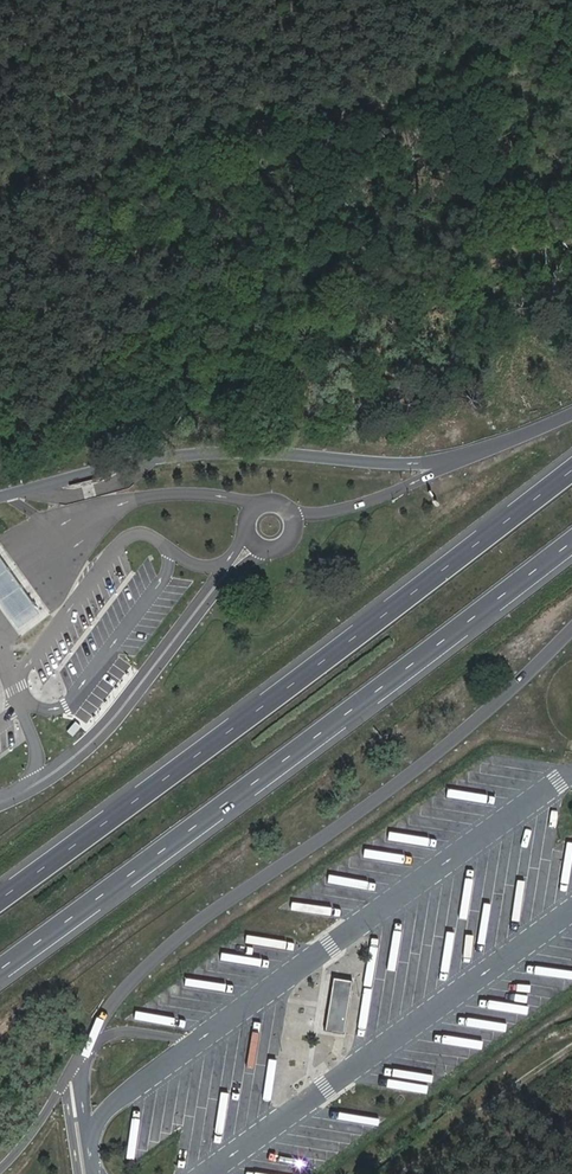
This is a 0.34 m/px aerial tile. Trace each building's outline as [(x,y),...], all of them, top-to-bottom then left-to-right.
[(0,555),(0,600),(19,627),(41,612),(16,577),(0,555)] [(335,976),(326,1031),(345,1034),(355,980),(335,976)]
